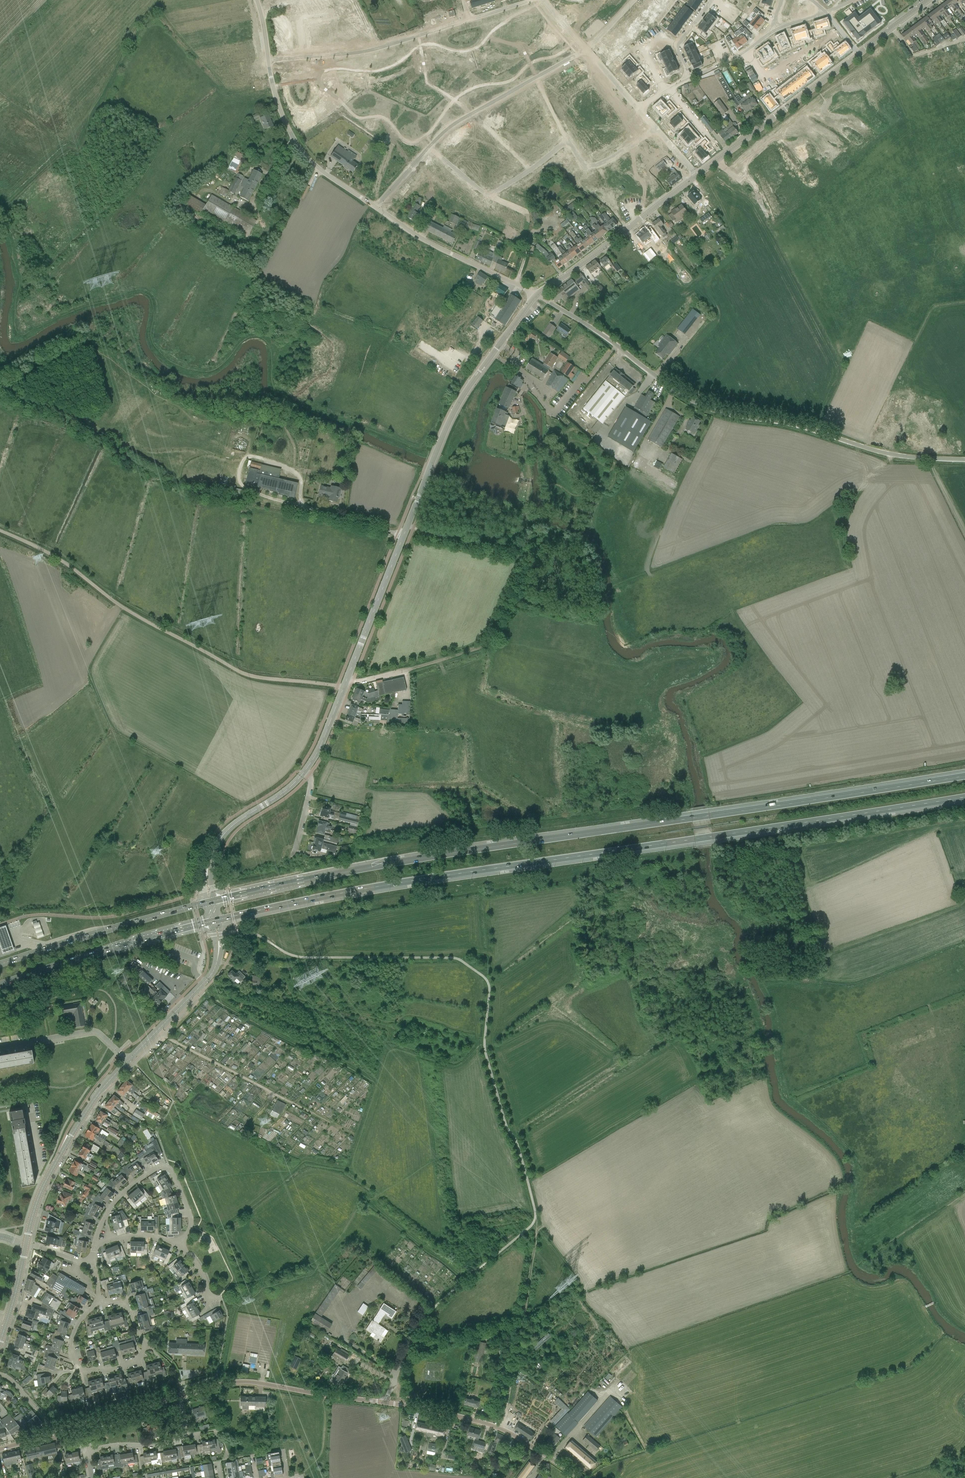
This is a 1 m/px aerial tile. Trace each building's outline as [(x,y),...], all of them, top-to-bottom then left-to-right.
[(470,3),(471,5),(472,7),(471,7),(472,9),(473,9),(473,8),(475,8),(478,7),(479,6),(479,7),(481,6),(482,6),(483,5),(481,0),(479,0),(478,0),(476,1),(473,2),(470,3)] [(689,3),(697,8),(699,5),(691,0),(689,3)] [(758,7),(763,9),(764,6),(770,7),(772,1),(768,0),(760,0),(758,7)] [(962,17),(952,5),(949,0),(945,3),(949,9),(951,8),(956,14),(960,19),(962,17)] [(964,16),(955,4),(958,3),(956,0),(949,0),(952,5),(962,17),(964,16)] [(644,3),(642,5),(649,12),(653,8),(647,1),(646,1),(647,1),(644,4),(644,3)] [(689,3),(687,6),(695,12),(697,8),(689,3)] [(950,19),(952,18),(947,11),(949,9),(945,3),(941,7),(950,19)] [(639,8),(637,10),(644,16),(649,12),(642,5),(642,6),(640,8),(639,8)] [(685,7),(683,10),(690,16),(693,13),(685,7)] [(941,7),(936,10),(942,18),(944,16),(948,21),(950,19),(941,7)] [(753,12),(749,16),(751,18),(753,20),(761,26),(765,21),(761,18),(764,15),(763,15),(765,12),(760,9),(758,11),(755,8),(753,12)] [(683,10),(680,13),(688,19),(690,16),(683,10)] [(855,13),(843,22),(850,32),(853,37),(854,37),(857,41),(864,37),(863,36),(874,28),(875,28),(881,23),(870,10),(859,18),(855,13)] [(936,10),(932,13),(940,23),(944,20),(942,18),(936,10)] [(680,13),(678,16),(686,22),(688,19),(680,13)] [(940,23),(932,13),(928,16),(932,22),(934,24),(936,23),(938,25),(938,26),(939,27),(941,25),(940,23)] [(709,14),(705,19),(714,27),(720,19),(715,16),(714,18),(709,14)] [(628,20),(628,21),(635,27),(640,21),(632,15),(630,18),(631,18),(628,21),(628,20)] [(678,16),(676,18),(684,24),(686,22),(678,16)] [(745,21),(742,24),(751,31),(753,28),(757,31),(761,26),(753,20),(751,18),(750,17),(746,21),(745,21)] [(933,25),(931,23),(930,21),(927,17),(923,20),(930,30),(933,29),(931,26),(933,25)] [(676,18),(674,21),(674,22),(681,27),(684,24),(676,18)] [(705,19),(701,24),(709,30),(710,32),(714,27),(705,19)] [(930,30),(923,20),(918,23),(923,29),(925,27),(928,32),(930,30)] [(624,26),(631,32),(635,27),(628,21),(626,23),(627,23),(624,26)] [(817,29),(813,30),(815,36),(817,36),(818,35),(820,35),(822,34),(823,34),(823,32),(822,30),(822,29),(823,29),(824,29),(825,28),(827,28),(828,27),(827,23),(826,22),(826,21),(825,21),(823,22),(823,21),(821,22),(820,23),(819,23),(818,23),(817,24),(815,24),(816,28),(817,28),(816,29),(817,29)] [(674,22),(672,25),(679,31),(682,28),(681,27),(674,22)] [(926,43),(928,41),(920,31),(923,29),(918,23),(914,26),(926,43)] [(701,24),(697,29),(702,33),(700,35),(705,39),(707,36),(705,34),(709,30),(701,24)] [(672,25),(670,28),(677,34),(679,31),(672,25)] [(620,31),(619,31),(627,37),(631,32),(624,26),(622,28),(620,31)] [(914,26),(910,30),(916,37),(918,36),(924,44),(926,43),(914,26)] [(739,30),(734,33),(736,36),(736,37),(737,38),(742,46),(747,42),(745,39),(748,36),(747,34),(749,33),(745,29),(744,30),(743,29),(742,27),(738,30),(739,30)] [(670,28),(667,31),(675,37),(677,34),(670,28)] [(799,29),(798,29),(801,40),(802,40),(806,38),(807,38),(808,41),(809,41),(810,40),(810,41),(812,40),(809,33),(806,34),(805,32),(806,32),(805,30),(804,29),(805,29),(804,28),(803,28),(802,29),(801,28),(800,29),(799,29)] [(794,38),(791,39),(793,46),(795,45),(796,45),(798,44),(802,43),(803,43),(802,40),(801,40),(798,29),(798,30),(796,30),(795,31),(793,31),(792,31),(793,33),(793,34),(794,36),(794,37),(794,38)] [(957,39),(961,36),(956,29),(953,31),(954,34),(957,38),(957,39)] [(918,49),(920,48),(917,43),(914,39),(916,37),(910,30),(906,33),(918,49)] [(918,49),(906,33),(901,36),(906,42),(908,40),(913,47),(911,49),(914,53),(918,49)] [(946,41),(951,38),(947,33),(943,36),(946,41)] [(611,38),(617,46),(622,41),(616,34),(614,36),(612,38),(611,38)] [(780,45),(777,46),(780,52),(782,51),(784,50),(785,50),(786,49),(788,48),(789,48),(787,44),(787,43),(786,41),(785,39),(783,35),(782,36),(781,36),(779,37),(778,38),(777,38),(778,39),(778,40),(779,43),(780,44),(780,45)] [(729,36),(725,39),(732,48),(735,46),(737,49),(742,46),(737,38),(732,41),(730,37),(729,36)] [(606,42),(606,43),(612,50),(617,46),(611,38),(609,40),(606,43),(606,42)] [(689,45),(683,48),(686,53),(695,49),(692,44),(694,43),(693,39),(691,38),(687,42),(689,45)] [(601,47),(604,50),(601,52),(605,56),(612,50),(606,43),(604,44),(604,45),(601,47)] [(830,44),(827,46),(834,55),(837,53),(837,54),(840,57),(841,56),(842,55),(843,54),(844,53),(847,52),(848,51),(849,50),(848,49),(847,48),(845,44),(844,45),(842,47),(841,47),(840,48),(839,47),(838,46),(837,44),(835,45),(834,47),(833,47),(832,46),(831,45),(830,44)] [(763,48),(763,49),(771,60),(775,57),(776,56),(777,56),(779,55),(775,49),(772,51),(771,50),(771,49),(769,47),(768,46),(769,46),(768,45),(767,46),(766,47),(765,47),(764,47),(765,47),(763,48)] [(695,49),(686,53),(688,59),(697,55),(695,49)] [(758,52),(757,52),(758,53),(759,54),(760,56),(761,57),(762,58),(761,58),(759,60),(763,66),(764,64),(765,64),(767,63),(770,60),(771,60),(763,49),(762,49),(761,50),(760,51),(758,52)] [(660,55),(657,56),(658,57),(660,60),(660,61),(662,60),(671,55),(671,54),(670,53),(669,51),(669,50),(660,55)] [(817,56),(817,57),(825,68),(826,68),(826,67),(827,66),(827,67),(828,66),(829,65),(830,65),(830,64),(829,63),(829,62),(827,60),(826,59),(826,58),(829,56),(824,51),(823,52),(822,53),(821,54),(817,56)] [(671,55),(662,60),(662,61),(664,64),(664,65),(674,60),(673,60),(673,58),(672,57),(672,56),(671,55)] [(697,55),(688,59),(691,64),(700,60),(697,55)] [(622,68),(621,69),(622,70),(623,71),(624,72),(625,73),(625,74),(633,67),(634,67),(636,65),(635,64),(632,61),(632,60),(631,60),(631,59),(629,57),(624,62),(626,64),(626,65),(625,66),(623,67),(623,68),(622,68)] [(811,61),(809,63),(813,68),(816,66),(816,67),(817,67),(817,68),(819,70),(820,71),(820,72),(821,71),(822,70),(823,70),(824,69),(823,69),(825,68),(817,57),(816,57),(813,60),(812,61),(811,62),(811,61)] [(674,60),(664,65),(665,66),(666,69),(667,69),(667,70),(676,65),(675,64),(675,62),(674,61),(674,60)] [(700,60),(691,64),(694,70),(698,68),(699,69),(702,67),(701,66),(702,66),(700,60)] [(667,69),(664,70),(665,71),(666,75),(667,76),(669,75),(678,70),(677,68),(677,67),(676,66),(676,65),(667,70),(667,69)] [(572,75),(569,78),(574,83),(577,81),(579,83),(584,80),(579,74),(582,72),(577,66),(570,73),(572,75)] [(633,67),(625,74),(626,74),(627,75),(627,76),(627,77),(627,76),(629,78),(628,78),(629,79),(630,78),(631,77),(633,75),(634,74),(635,74),(636,76),(637,76),(642,72),(641,70),(640,70),(639,69),(637,71),(637,70),(636,70),(634,67),(633,67)] [(801,71),(800,71),(800,72),(808,81),(809,81),(810,80),(811,79),(812,78),(813,78),(809,73),(808,72),(809,72),(805,67),(804,69),(801,71)] [(735,98),(720,72),(715,76),(730,101),(735,108),(739,106),(738,104),(740,103),(741,105),(741,106),(746,112),(750,110),(750,111),(752,109),(744,98),(741,99),(739,95),(735,98)] [(798,74),(797,74),(798,76),(805,84),(806,83),(807,82),(808,81),(800,72),(798,74)] [(639,84),(636,86),(637,87),(638,88),(639,90),(640,91),(642,93),(643,94),(642,94),(643,95),(644,94),(645,93),(649,90),(648,89),(646,88),(646,87),(645,87),(645,86),(644,85),(645,85),(647,83),(648,82),(647,81),(646,80),(646,79),(645,78),(644,78),(644,77),(642,76),(637,80),(640,83),(639,83),(639,84)] [(796,78),(795,78),(802,86),(804,84),(805,84),(798,76),(796,78)] [(558,77),(551,81),(553,83),(557,91),(563,87),(565,90),(568,88),(565,82),(562,84),(558,77)] [(585,80),(580,85),(583,88),(584,86),(589,91),(597,83),(593,78),(587,83),(585,80)] [(792,80),(799,89),(799,88),(801,86),(801,87),(802,86),(795,78),(793,80),(792,80)] [(788,81),(795,91),(796,91),(796,90),(798,89),(799,89),(792,80),(791,79),(788,81)] [(785,83),(785,84),(792,93),(793,93),(795,91),(788,81),(788,82),(785,83)] [(752,93),(755,91),(750,82),(747,84),(752,93)] [(553,83),(546,87),(549,92),(546,94),(550,99),(553,98),(552,96),(559,93),(557,91),(553,83)] [(782,86),(783,88),(783,87),(789,96),(790,95),(791,94),(792,93),(785,84),(782,86)] [(775,90),(774,91),(778,97),(779,96),(778,96),(780,95),(781,95),(784,99),(785,99),(786,98),(787,97),(788,96),(789,96),(783,87),(783,88),(782,88),(779,90),(778,91),(777,89),(776,90),(775,90)] [(595,92),(590,97),(593,99),(595,97),(599,102),(607,95),(603,90),(598,95),(595,92)] [(528,98),(522,101),(525,107),(528,105),(530,108),(536,104),(534,101),(537,99),(533,91),(526,95),(528,98)] [(763,98),(762,99),(765,102),(766,103),(765,103),(767,105),(769,107),(768,107),(771,110),(772,109),(773,108),(774,107),(775,106),(776,106),(775,105),(775,104),(773,102),(772,101),(772,100),(774,98),(775,98),(770,93),(769,94),(768,94),(767,95),(766,96),(765,97),(763,98)] [(752,98),(750,94),(744,98),(752,109),(754,108),(753,107),(757,105),(753,98),(752,98)] [(607,95),(599,102),(603,106),(601,108),(603,111),(608,107),(606,104),(611,99),(607,95)] [(562,105),(556,108),(559,114),(569,109),(566,103),(569,102),(567,99),(561,102),(562,105)] [(714,104),(713,104),(722,116),(728,112),(719,100),(716,102),(714,104)] [(511,103),(503,108),(506,114),(510,113),(511,116),(523,109),(519,104),(517,106),(516,105),(513,106),(511,103)] [(661,103),(655,108),(658,111),(659,113),(662,116),(666,113),(668,115),(675,110),(673,108),(673,107),(672,107),(671,106),(670,104),(669,103),(667,105),(665,107),(664,106),(663,106),(661,104),(662,104),(661,103)] [(611,109),(605,114),(608,116),(610,115),(614,120),(623,112),(618,107),(613,112),(611,109)] [(569,109),(559,114),(562,119),(568,116),(569,119),(576,116),(574,112),(571,114),(569,109)] [(543,111),(534,118),(538,123),(547,116),(543,111)] [(493,113),(487,117),(492,125),(495,124),(496,127),(503,123),(502,122),(505,120),(502,115),(499,116),(498,115),(495,116),(493,113)] [(265,129),(273,126),(268,115),(260,118),(265,129)] [(672,122),(669,124),(670,125),(671,126),(672,127),(673,128),(674,129),(675,128),(676,127),(676,128),(678,126),(677,126),(678,125),(679,125),(681,127),(686,123),(685,121),(684,120),(683,119),(683,118),(682,117),(680,116),(681,116),(680,115),(678,116),(677,118),(676,118),(674,120),(672,122)] [(701,120),(702,121),(706,126),(711,133),(715,130),(710,123),(705,117),(701,120)] [(574,125),(568,129),(572,135),(581,128),(577,123),(580,122),(577,119),(572,123),(574,125)] [(623,119),(617,124),(623,130),(627,127),(631,132),(636,127),(629,119),(625,122),(623,119)] [(729,119),(726,122),(729,126),(726,128),(727,128),(728,131),(727,132),(732,138),(738,133),(735,129),(733,127),(736,125),(735,123),(733,123),(732,123),(729,119)] [(681,135),(680,136),(680,137),(681,137),(682,138),(682,139),(683,139),(684,140),(684,141),(692,134),(694,132),(694,131),(691,128),(691,127),(690,127),(689,126),(688,124),(683,129),(685,131),(685,132),(684,133),(682,134),(681,135)] [(473,125),(467,129),(469,131),(474,138),(480,134),(481,136),(484,134),(481,129),(478,131),(473,125)] [(581,128),(572,135),(575,140),(581,136),(583,138),(589,134),(586,131),(584,133),(581,128)] [(723,130),(718,134),(721,137),(720,137),(722,139),(725,143),(732,138),(727,132),(728,131),(727,128),(723,131),(723,130)] [(514,137),(509,142),(514,147),(522,138),(518,134),(519,132),(517,130),(512,134),(514,137)] [(469,131),(463,135),(466,140),(463,142),(467,147),(470,145),(469,144),(475,140),(474,138),(469,131)] [(613,136),(608,139),(614,148),(619,145),(615,139),(618,137),(614,131),(611,133),(613,136)] [(692,134),(684,141),(686,142),(685,143),(686,143),(687,145),(688,146),(689,145),(690,144),(692,142),(693,141),(694,141),(695,143),(696,143),(701,139),(699,137),(698,136),(698,135),(695,132),(694,132),(692,134)] [(554,133),(543,143),(547,148),(558,138),(554,133)] [(608,139),(602,143),(609,152),(614,148),(608,139)] [(698,150),(695,153),(696,154),(697,155),(698,157),(698,156),(699,157),(699,158),(700,160),(701,161),(702,162),(703,161),(704,160),(708,157),(707,156),(706,156),(705,155),(704,154),(704,153),(703,152),(704,152),(706,150),(707,149),(706,148),(704,146),(705,145),(706,143),(707,143),(705,140),(701,143),(696,147),(698,150),(698,151),(698,150)] [(649,142),(640,150),(644,154),(643,156),(645,159),(650,154),(648,152),(653,147),(649,142)] [(531,152),(526,156),(530,161),(539,154),(536,150),(539,148),(535,143),(528,148),(531,152)] [(446,144),(441,150),(448,156),(450,154),(453,156),(458,151),(451,144),(448,147),(446,144)] [(587,144),(582,148),(588,158),(594,154),(587,144)] [(352,155),(338,146),(330,157),(353,173),(358,165),(353,161),(356,156),(353,154),(352,155)] [(488,147),(482,151),(483,154),(486,153),(489,159),(499,153),(495,147),(489,150),(488,147)] [(228,167),(228,169),(230,170),(237,173),(228,191),(234,194),(243,176),(238,174),(239,172),(237,171),(245,156),(236,152),(228,167)] [(508,157),(503,162),(514,172),(518,168),(508,157)] [(427,172),(425,174),(429,178),(438,169),(436,166),(438,164),(433,159),(426,166),(428,168),(426,170),(427,172)] [(630,159),(623,161),(627,172),(633,170),(634,172),(638,171),(635,164),(632,165),(630,159)] [(663,161),(655,167),(658,171),(666,165),(663,161)] [(466,163),(462,168),(471,176),(474,172),(477,174),(481,169),(475,164),(471,167),(466,163)] [(618,166),(612,168),(616,177),(622,175),(618,166)] [(671,187),(681,179),(674,168),(671,171),(672,172),(664,178),(671,187)] [(248,201),(262,174),(253,170),(239,197),(248,201)] [(601,172),(595,174),(599,184),(605,181),(601,172)] [(495,175),(482,183),(486,189),(498,181),(495,175)] [(446,180),(442,185),(445,187),(447,185),(451,189),(458,180),(454,176),(449,182),(446,180)] [(420,177),(415,182),(421,188),(423,190),(428,185),(429,185),(432,183),(427,178),(425,181),(420,177)] [(413,180),(408,186),(416,194),(421,188),(415,182),(413,180)] [(458,180),(451,189),(456,192),(454,195),(457,197),(461,192),(459,190),(463,184),(458,180)] [(652,182),(646,186),(655,197),(661,193),(652,182)] [(225,197),(228,191),(222,187),(219,193),(225,197)] [(464,194),(459,199),(462,202),(464,200),(469,204),(476,195),(471,191),(466,196),(464,194)] [(690,194),(687,196),(695,206),(701,200),(693,191),(693,192),(692,191),(690,193),(690,194)] [(641,194),(635,198),(642,207),(648,203),(641,194)] [(256,221),(211,195),(204,207),(187,197),(183,203),(200,214),(201,212),(223,224),(247,237),(256,221)] [(412,210),(408,218),(414,221),(416,218),(418,218),(420,214),(417,213),(420,206),(422,199),(420,198),(417,197),(411,210),(412,210)] [(394,202),(389,208),(397,213),(399,211),(402,213),(403,212),(405,213),(409,209),(399,201),(397,204),(394,202)] [(575,202),(566,208),(568,212),(577,205),(575,202)] [(477,208),(474,214),(478,216),(479,213),(484,215),(489,205),(483,203),(480,209),(477,208)] [(489,205),(484,215),(490,218),(488,220),(492,222),(495,216),(492,214),(495,208),(489,205)] [(674,220),(676,222),(684,216),(685,218),(687,218),(690,216),(690,214),(688,212),(686,212),(685,209),(682,205),(676,210),(675,209),(671,212),(672,213),(668,216),(673,221),(674,220)] [(503,211),(498,221),(504,223),(508,214),(503,211)] [(610,220),(604,213),(602,215),(612,228),(614,227),(617,225),(613,219),(610,220)] [(708,213),(700,220),(702,223),(711,217),(708,213)] [(456,225),(460,218),(452,214),(449,222),(456,225)] [(611,230),(612,228),(602,215),(599,217),(605,225),(602,226),(607,233),(611,230)] [(603,236),(607,233),(602,226),(602,227),(600,228),(596,223),(597,222),(598,222),(595,218),(591,218),(590,219),(592,221),(603,236)] [(519,219),(515,228),(521,231),(525,221),(519,219)] [(659,219),(652,224),(655,228),(661,236),(662,236),(663,238),(667,235),(665,233),(666,233),(661,227),(664,225),(662,223),(659,219)] [(598,239),(603,236),(592,221),(589,223),(596,231),(594,233),(598,239)] [(430,222),(425,230),(453,244),(457,236),(451,232),(452,230),(444,226),(443,228),(430,222)] [(583,229),(583,228),(594,242),(598,239),(594,233),(592,234),(585,226),(583,228),(583,229)] [(590,246),(594,242),(583,228),(583,229),(581,230),(587,238),(585,239),(590,246)] [(641,233),(637,235),(642,242),(643,242),(650,237),(652,240),(655,243),(660,240),(651,229),(647,232),(646,230),(646,229),(645,230),(644,229),(641,232),(641,233)] [(581,252),(585,249),(576,237),(572,232),(570,234),(578,245),(576,246),(581,252)] [(578,235),(576,237),(585,249),(590,246),(585,239),(583,241),(578,235)] [(476,241),(473,248),(477,250),(481,243),(476,241)] [(569,241),(566,243),(567,244),(576,256),(581,252),(576,246),(575,246),(574,247),(570,242),(569,241)] [(549,255),(547,252),(537,244),(535,247),(543,255),(549,262),(552,260),(559,269),(563,265),(558,259),(556,260),(551,253),(549,255)] [(567,262),(559,251),(554,244),(550,247),(559,259),(558,259),(563,265),(567,262)] [(566,245),(565,245),(569,251),(567,252),(567,253),(572,259),(576,256),(567,244),(566,245)] [(485,253),(485,254),(481,261),(481,262),(490,266),(492,261),(494,262),(497,256),(498,252),(500,249),(496,247),(493,253),(487,250),(485,253)] [(560,247),(557,248),(559,251),(567,262),(572,259),(567,253),(565,252),(564,250),(563,251),(561,248),(560,247)] [(480,252),(476,259),(481,261),(485,254),(481,253),(480,252)] [(505,272),(508,264),(502,261),(503,258),(497,256),(494,262),(497,264),(495,268),(505,272)] [(609,266),(612,264),(606,256),(600,261),(605,268),(609,265),(609,266)] [(591,274),(600,267),(595,260),(585,267),(591,274)] [(617,272),(621,269),(616,263),(613,266),(617,272)] [(484,284),(485,282),(488,277),(480,272),(476,279),(475,282),(481,286),(483,283),(484,284)] [(572,280),(550,296),(556,303),(556,302),(560,299),(562,298),(564,300),(568,298),(568,299),(580,290),(577,286),(582,282),(588,290),(592,287),(584,278),(581,273),(572,280)] [(504,296),(508,290),(497,283),(493,290),(500,294),(500,293),(504,296)] [(600,286),(596,290),(605,301),(610,297),(600,286)] [(497,304),(491,315),(496,318),(495,320),(505,326),(513,313),(517,307),(521,301),(511,295),(503,308),(497,304)] [(432,314),(432,302),(422,302),(421,313),(432,314)] [(685,335),(700,315),(693,309),(677,329),(685,335)] [(478,316),(471,324),(477,328),(483,321),(478,316)] [(549,337),(555,328),(550,324),(543,333),(549,337)] [(566,337),(570,331),(566,328),(566,327),(561,324),(557,330),(563,334),(566,336),(566,337)] [(470,352),(479,339),(466,330),(457,342),(470,352)] [(669,356),(672,352),(678,344),(667,335),(658,346),(660,348),(655,353),(663,359),(667,354),(669,356)] [(558,357),(566,362),(570,357),(562,351),(558,357)] [(551,368),(558,358),(551,353),(544,364),(551,368)] [(532,358),(526,368),(534,374),(543,379),(550,369),(545,366),(538,362),(532,358)] [(568,362),(561,372),(562,373),(570,378),(571,379),(574,375),(573,374),(571,373),(575,367),(569,363),(568,362)] [(615,369),(583,408),(598,420),(591,430),(595,434),(603,424),(635,385),(624,376),(624,375),(619,371),(618,372),(615,369)] [(555,391),(564,376),(554,371),(546,385),(555,391)] [(520,389),(523,384),(522,383),(523,381),(516,376),(511,383),(516,386),(520,389)] [(556,406),(573,384),(568,380),(552,402),(556,406)] [(497,409),(492,423),(500,426),(505,428),(505,427),(503,427),(501,426),(501,425),(503,426),(505,426),(506,423),(507,421),(509,417),(509,416),(507,415),(507,413),(506,412),(505,412),(507,408),(509,409),(510,405),(516,393),(516,392),(515,392),(516,391),(507,387),(506,387),(504,392),(503,394),(504,394),(501,400),(499,404),(500,405),(498,409),(497,409)] [(635,407),(632,411),(645,419),(648,414),(652,407),(655,403),(650,400),(654,394),(649,391),(645,397),(642,395),(639,399),(635,407)] [(518,406),(512,407),(513,410),(511,410),(512,414),(518,413),(517,411),(519,410),(518,406)] [(662,448),(677,421),(679,417),(666,409),(663,413),(648,440),(662,448)] [(688,426),(686,429),(693,433),(694,434),(696,430),(699,426),(698,425),(700,421),(693,417),(690,421),(689,420),(687,425),(688,426)] [(674,473),(682,460),(671,454),(663,467),(674,473)] [(279,475),(257,470),(250,468),(246,485),(257,488),(279,493),(278,495),(294,498),(298,483),(278,479),(279,475)] [(321,485),(319,494),(328,497),(328,500),(329,500),(331,501),(332,500),(336,502),(337,497),(338,497),(340,488),(331,486),(330,488),(321,485)] [(403,677),(376,683),(379,696),(380,696),(406,690),(403,677)] [(355,692),(354,694),(366,699),(379,696),(376,683),(377,691),(368,693),(356,689),(355,689),(354,692),(355,692)] [(366,699),(354,694),(353,696),(352,696),(351,699),(352,699),(352,700),(359,703),(360,700),(367,703),(381,700),(380,696),(379,696),(366,699)] [(402,701),(401,716),(403,716),(403,713),(406,713),(406,715),(409,715),(409,713),(410,702),(402,701)] [(351,705),(349,710),(356,712),(356,713),(360,714),(361,712),(362,712),(363,710),(355,706),(351,705)] [(376,708),(375,713),(379,714),(386,715),(388,715),(387,721),(386,725),(408,726),(409,719),(407,719),(407,718),(406,718),(397,718),(398,710),(389,710),(390,709),(379,708),(376,708)] [(349,710),(347,715),(359,719),(361,719),(366,720),(368,720),(368,717),(365,717),(360,717),(355,715),(356,713),(349,710)] [(359,719),(347,715),(345,719),(352,722),(351,725),(357,725),(358,722),(360,723),(361,719),(359,719)] [(321,809),(321,811),(334,815),(345,817),(346,814),(340,812),(340,813),(330,811),(330,808),(327,807),(322,806),(322,807),(321,807),(321,809)] [(334,815),(321,811),(320,812),(319,816),(328,818),(329,818),(329,816),(334,817),(333,818),(357,825),(358,821),(345,817),(334,815)] [(318,821),(317,826),(317,827),(330,830),(331,827),(328,826),(329,823),(326,823),(323,822),(318,821)] [(315,837),(313,843),(327,847),(331,848),(332,845),(323,843),(323,840),(319,839),(315,837)] [(327,847),(313,843),(311,849),(320,852),(321,848),(335,852),(336,847),(332,845),(331,848),(327,847)] [(33,923),(38,938),(44,936),(39,921),(33,923)] [(2,954),(14,950),(6,926),(0,928),(0,947),(2,954)] [(139,973),(137,975),(146,984),(151,989),(157,994),(163,1000),(166,996),(170,992),(159,982),(155,986),(160,990),(157,993),(155,991),(156,990),(153,987),(154,986),(150,983),(153,980),(143,970),(139,973)] [(122,977),(118,983),(124,987),(127,983),(132,975),(128,973),(126,971),(122,977)] [(227,975),(231,979),(234,981),(236,978),(240,982),(245,976),(239,971),(236,973),(235,974),(232,971),(230,973),(229,973),(228,974),(228,975),(227,975)] [(146,984),(144,987),(152,994),(150,996),(152,998),(153,998),(155,1001),(159,1004),(163,1000),(157,994),(151,989),(146,984)] [(80,1003),(62,1006),(64,1014),(68,1013),(69,1020),(75,1019),(76,1026),(84,1025),(80,1003)] [(34,1063),(32,1052),(0,1057),(0,1069),(34,1063)] [(126,1080),(123,1084),(129,1089),(133,1092),(135,1091),(137,1089),(126,1080)] [(123,1084),(120,1088),(130,1096),(132,1094),(133,1092),(129,1089),(123,1084)] [(130,1096),(120,1088),(117,1091),(121,1094),(127,1100),(130,1096)] [(114,1095),(111,1099),(116,1104),(120,1106),(121,1104),(122,1105),(124,1103),(114,1095)] [(111,1099),(108,1103),(113,1107),(115,1106),(119,1109),(122,1112),(124,1110),(123,1109),(121,1107),(120,1106),(116,1104),(111,1099)] [(108,1103),(105,1107),(106,1108),(108,1110),(108,1109),(114,1115),(118,1111),(116,1109),(113,1107),(108,1103)] [(272,1111),(270,1114),(277,1118),(279,1114),(280,1115),(286,1105),(284,1104),(282,1107),(275,1104),(272,1111)] [(148,1108),(144,1114),(154,1120),(157,1114),(148,1108)] [(33,1184),(23,1129),(23,1124),(24,1124),(23,1119),(23,1118),(22,1109),(9,1112),(22,1186),(35,1184),(33,1184)] [(133,1115),(141,1119),(142,1117),(144,1114),(137,1110),(136,1109),(133,1115)] [(101,1111),(98,1115),(110,1123),(111,1120),(106,1118),(108,1115),(106,1114),(101,1111)] [(98,1115),(95,1120),(96,1120),(102,1124),(103,1124),(104,1122),(108,1124),(109,1125),(111,1126),(113,1124),(110,1123),(98,1115)] [(119,1118),(128,1124),(130,1120),(121,1115),(119,1118)] [(92,1125),(99,1129),(102,1124),(96,1120),(92,1125)] [(92,1124),(88,1130),(100,1137),(105,1140),(107,1137),(100,1132),(101,1130),(99,1129),(92,1125),(92,1124)] [(106,1130),(116,1135),(118,1132),(109,1126),(106,1130)] [(100,1137),(88,1130),(85,1135),(92,1140),(93,1139),(95,1141),(96,1138),(99,1140),(104,1143),(105,1141),(105,1140),(100,1137)] [(134,1134),(128,1143),(129,1145),(132,1144),(131,1142),(132,1142),(137,1139),(135,1137),(134,1135),(134,1134)] [(120,1139),(117,1145),(121,1147),(123,1149),(126,1143),(121,1139),(120,1139)] [(152,1143),(143,1148),(147,1153),(148,1155),(153,1163),(158,1160),(156,1157),(155,1155),(158,1153),(161,1151),(156,1139),(151,1142),(152,1143)] [(81,1148),(81,1149),(88,1153),(89,1153),(91,1149),(94,1151),(96,1152),(99,1147),(98,1147),(93,1144),(92,1147),(89,1145),(85,1143),(83,1146),(82,1146),(81,1148)] [(111,1150),(118,1155),(121,1151),(113,1146),(111,1150)] [(81,1149),(78,1154),(82,1157),(85,1159),(87,1156),(90,1158),(92,1155),(89,1153),(88,1153),(81,1149)] [(137,1155),(138,1158),(142,1163),(145,1161),(148,1166),(151,1165),(152,1165),(152,1164),(153,1163),(148,1155),(147,1153),(144,1155),(142,1152),(137,1155)] [(133,1162),(130,1164),(132,1166),(138,1174),(142,1170),(140,1167),(139,1165),(142,1163),(138,1158),(133,1162)] [(73,1162),(71,1166),(72,1166),(83,1172),(85,1168),(86,1166),(78,1162),(75,1160),(74,1162),(73,1162)] [(123,1166),(121,1168),(122,1169),(123,1170),(126,1174),(129,1172),(130,1174),(133,1177),(138,1174),(132,1166),(130,1164),(130,1163),(125,1167),(124,1165),(124,1166),(123,1166)] [(83,1172),(72,1166),(70,1169),(70,1168),(69,1170),(69,1171),(69,1172),(72,1173),(72,1174),(76,1176),(78,1173),(82,1175),(83,1172)] [(119,1176),(117,1178),(123,1185),(127,1181),(125,1178),(123,1177),(126,1174),(123,1170),(122,1169),(117,1174),(119,1176)] [(156,1182),(158,1186),(167,1180),(164,1175),(165,1175),(164,1174),(158,1178),(155,1173),(150,1176),(154,1183),(156,1182)] [(112,1178),(107,1183),(112,1187),(114,1185),(118,1189),(120,1188),(121,1187),(123,1185),(117,1178),(114,1180),(112,1178)] [(68,1188),(68,1187),(75,1190),(76,1187),(74,1186),(75,1184),(78,1186),(79,1184),(68,1179),(70,1180),(69,1181),(66,1180),(65,1182),(64,1182),(64,1184),(64,1185),(68,1187),(67,1188),(68,1188)] [(160,1193),(161,1196),(167,1193),(172,1191),(170,1187),(171,1186),(171,1185),(171,1186),(167,1180),(158,1186),(161,1192),(160,1193)] [(107,1188),(103,1192),(110,1198),(112,1196),(113,1195),(114,1194),(109,1190),(112,1187),(107,1183),(105,1186),(107,1188)] [(83,1192),(81,1196),(86,1197),(93,1188),(85,1184),(83,1188),(86,1189),(84,1192),(83,1192)] [(138,1188),(133,1192),(140,1201),(145,1197),(147,1198),(149,1196),(145,1191),(143,1193),(138,1188)] [(57,1201),(57,1202),(58,1203),(57,1204),(60,1205),(61,1204),(65,1205),(67,1200),(68,1199),(70,1200),(72,1195),(72,1194),(71,1194),(71,1195),(69,1194),(64,1192),(64,1191),(63,1192),(62,1195),(60,1194),(59,1198),(59,1197),(58,1198),(58,1199),(57,1201)] [(163,1205),(166,1205),(177,1201),(175,1195),(173,1195),(172,1191),(167,1193),(161,1196),(162,1199),(161,1199),(163,1205)] [(99,1193),(94,1198),(99,1202),(102,1199),(106,1203),(110,1198),(103,1192),(101,1195),(99,1193)] [(140,1201),(133,1192),(128,1196),(129,1198),(133,1202),(130,1204),(134,1209),(137,1206),(135,1205),(140,1201)] [(90,1204),(88,1206),(100,1213),(101,1211),(102,1211),(102,1210),(103,1208),(98,1205),(99,1202),(94,1198),(92,1196),(91,1198),(93,1200),(91,1205),(90,1204)] [(167,1209),(164,1210),(165,1215),(167,1215),(173,1214),(172,1210),(177,1208),(179,1208),(179,1207),(179,1208),(177,1201),(166,1205),(167,1209)] [(88,1206),(84,1216),(90,1219),(90,1218),(92,1216),(97,1218),(100,1213),(88,1206)] [(122,1210),(113,1213),(114,1215),(115,1215),(115,1216),(114,1216),(111,1217),(113,1223),(124,1220),(126,1220),(128,1219),(122,1210)] [(45,1230),(58,1234),(61,1221),(49,1214),(48,1215),(49,1215),(48,1220),(47,1220),(47,1222),(47,1221),(47,1222),(47,1224),(46,1224),(45,1230)] [(169,1218),(169,1225),(180,1224),(180,1218),(181,1218),(173,1218),(173,1214),(167,1215),(167,1218),(169,1218)] [(85,1224),(84,1227),(92,1230),(93,1227),(94,1227),(94,1226),(94,1224),(89,1222),(90,1219),(84,1216),(82,1223),(85,1224)] [(141,1230),(147,1230),(147,1219),(141,1219),(141,1217),(137,1217),(137,1223),(141,1223),(141,1228),(141,1230)] [(147,1219),(147,1230),(154,1230),(154,1228),(154,1227),(155,1227),(155,1228),(157,1228),(157,1217),(154,1217),(154,1219),(152,1219),(152,1217),(147,1217),(147,1219)] [(124,1220),(113,1223),(115,1230),(119,1229),(119,1230),(120,1235),(126,1233),(130,1232),(128,1226),(126,1226),(124,1220)] [(180,1224),(169,1225),(169,1231),(167,1231),(167,1235),(174,1234),(174,1231),(179,1231),(181,1231),(180,1231),(180,1224)] [(72,1234),(77,1235),(83,1237),(83,1236),(84,1233),(90,1235),(92,1230),(84,1227),(82,1230),(79,1229),(79,1231),(74,1229),(72,1234)] [(63,1238),(55,1236),(50,1235),(50,1237),(47,1236),(46,1242),(54,1244),(53,1245),(61,1247),(61,1246),(62,1240),(63,1238)] [(78,1245),(77,1246),(86,1247),(87,1245),(88,1245),(88,1244),(87,1243),(88,1241),(82,1240),(83,1237),(77,1235),(76,1239),(75,1239),(73,1245),(78,1245)] [(130,1253),(137,1253),(137,1242),(131,1242),(131,1241),(130,1241),(130,1243),(130,1248),(127,1248),(127,1255),(130,1255),(130,1253)] [(137,1242),(137,1253),(141,1253),(141,1257),(147,1257),(147,1249),(144,1249),(144,1244),(144,1242),(137,1242)] [(117,1245),(111,1247),(115,1258),(121,1255),(122,1257),(125,1256),(123,1250),(120,1251),(118,1246),(117,1245)] [(149,1255),(148,1257),(152,1259),(153,1259),(154,1256),(158,1258),(160,1255),(163,1248),(157,1246),(157,1245),(156,1247),(154,1252),(151,1250),(149,1255)] [(115,1258),(111,1247),(105,1250),(105,1251),(108,1256),(104,1258),(107,1263),(110,1262),(109,1260),(115,1258)] [(158,1258),(157,1260),(162,1262),(164,1263),(167,1264),(167,1263),(169,1259),(166,1257),(168,1253),(169,1251),(163,1248),(160,1255),(158,1258)] [(37,1268),(45,1273),(46,1270),(47,1271),(49,1267),(51,1262),(49,1260),(49,1259),(48,1258),(47,1258),(46,1258),(44,1257),(41,1262),(40,1262),(38,1265),(39,1266),(37,1268)] [(171,1267),(176,1272),(184,1265),(180,1260),(179,1261),(175,1264),(172,1262),(168,1266),(170,1269),(171,1267)] [(184,1265),(176,1272),(180,1277),(178,1279),(181,1281),(185,1277),(183,1275),(187,1271),(189,1270),(188,1270),(184,1265)] [(31,1273),(30,1275),(43,1282),(44,1280),(42,1279),(43,1276),(39,1274),(40,1274),(37,1273),(33,1270),(32,1271),(31,1271),(30,1273),(31,1273)] [(58,1277),(55,1281),(67,1288),(82,1296),(86,1288),(60,1273),(58,1277)] [(116,1280),(112,1281),(116,1293),(123,1291),(122,1287),(120,1283),(123,1282),(121,1275),(118,1276),(116,1277),(116,1280)] [(24,1292),(25,1292),(33,1297),(39,1287),(33,1284),(34,1281),(27,1279),(27,1278),(24,1290),(25,1290),(24,1292)] [(108,1279),(100,1281),(102,1288),(107,1287),(109,1295),(116,1293),(112,1281),(108,1282),(108,1279)] [(140,1291),(142,1291),(147,1289),(146,1286),(143,1287),(141,1280),(130,1284),(132,1290),(139,1288),(140,1291)] [(48,1281),(46,1284),(52,1288),(51,1288),(64,1295),(65,1293),(67,1288),(55,1281),(53,1284),(48,1281)] [(175,1286),(173,1287),(176,1291),(180,1289),(182,1293),(191,1288),(188,1282),(189,1282),(187,1283),(182,1285),(181,1282),(180,1283),(176,1285),(175,1286)] [(335,1285),(331,1290),(315,1314),(315,1313),(309,1322),(326,1333),(332,1324),(321,1317),(340,1288),(335,1285)] [(135,1295),(137,1302),(149,1299),(147,1292),(150,1292),(150,1293),(154,1293),(152,1288),(147,1289),(142,1291),(143,1293),(135,1295)] [(183,1300),(185,1303),(186,1303),(191,1300),(189,1297),(195,1293),(191,1288),(182,1293),(185,1299),(183,1300)] [(45,1293),(40,1301),(48,1306),(54,1309),(56,1311),(61,1302),(54,1298),(54,1297),(46,1292),(45,1293)] [(75,1297),(74,1299),(76,1300),(79,1301),(79,1302),(80,1302),(85,1305),(88,1300),(83,1297),(80,1295),(78,1298),(75,1297)] [(141,1308),(142,1311),(152,1308),(154,1308),(153,1305),(151,1305),(149,1299),(137,1302),(139,1309),(141,1308)] [(68,1304),(66,1307),(68,1308),(69,1308),(77,1313),(80,1308),(77,1306),(73,1305),(69,1302),(68,1304)] [(185,1310),(187,1313),(196,1308),(193,1302),(194,1302),(193,1302),(187,1305),(186,1303),(185,1303),(180,1306),(183,1311),(185,1310)] [(357,1312),(362,1315),(368,1307),(363,1303),(357,1312)] [(377,1340),(378,1341),(380,1342),(383,1338),(380,1336),(385,1329),(378,1324),(385,1313),(391,1318),(391,1319),(396,1312),(383,1303),(383,1304),(372,1320),(372,1321),(372,1320),(366,1330),(371,1333),(373,1330),(377,1332),(373,1338),(377,1340)] [(26,1312),(25,1314),(26,1314),(26,1315),(30,1317),(33,1318),(36,1312),(49,1316),(48,1320),(50,1320),(51,1317),(54,1309),(48,1306),(47,1309),(38,1306),(33,1304),(31,1310),(28,1309),(27,1312),(26,1312)] [(60,1310),(59,1312),(66,1317),(68,1317),(69,1315),(74,1318),(77,1313),(69,1308),(67,1311),(64,1310),(63,1312),(60,1310)] [(143,1314),(137,1316),(139,1323),(150,1319),(149,1316),(154,1314),(152,1308),(142,1311),(143,1314)] [(196,1308),(187,1313),(189,1317),(187,1318),(190,1323),(195,1320),(194,1317),(198,1314),(200,1314),(200,1313),(196,1308)] [(208,1317),(210,1316),(213,1322),(223,1316),(222,1316),(219,1311),(220,1310),(218,1311),(213,1314),(212,1311),(206,1314),(203,1316),(205,1319),(206,1318),(208,1317)] [(121,1312),(114,1314),(118,1326),(123,1324),(124,1324),(125,1327),(128,1326),(126,1319),(123,1320),(121,1312)] [(110,1323),(107,1324),(108,1330),(109,1331),(112,1330),(111,1328),(118,1326),(114,1314),(108,1316),(110,1323)] [(57,1325),(59,1326),(68,1329),(70,1323),(66,1322),(67,1319),(61,1315),(59,1319),(58,1319),(57,1320),(56,1321),(56,1322),(57,1324),(57,1325)] [(101,1316),(94,1318),(98,1330),(104,1328),(105,1331),(108,1330),(107,1324),(106,1323),(103,1324),(101,1316)] [(21,1327),(26,1329),(30,1330),(31,1327),(34,1328),(35,1325),(37,1326),(39,1322),(29,1318),(29,1319),(30,1319),(29,1322),(24,1320),(21,1327)] [(98,1330),(94,1318),(88,1320),(90,1327),(87,1328),(89,1335),(92,1334),(91,1332),(98,1330)] [(150,1319),(139,1323),(140,1329),(144,1328),(145,1331),(149,1330),(156,1328),(155,1325),(152,1326),(150,1319)] [(55,1330),(54,1334),(61,1336),(62,1333),(66,1334),(68,1329),(59,1326),(57,1331),(55,1330)] [(30,1337),(42,1342),(43,1338),(31,1333),(30,1337)] [(52,1333),(50,1339),(54,1340),(52,1343),(62,1347),(64,1341),(60,1340),(61,1336),(54,1334),(52,1333)] [(548,1333),(533,1347),(536,1350),(551,1336),(548,1333)] [(18,1334),(16,1340),(24,1343),(28,1344),(29,1342),(25,1341),(26,1337),(18,1334)] [(132,1339),(125,1341),(128,1353),(135,1351),(133,1343),(136,1342),(134,1336),(131,1336),(132,1339)] [(168,1352),(204,1354),(205,1344),(187,1343),(187,1339),(176,1339),(176,1343),(169,1343),(168,1352)] [(16,1340),(14,1346),(19,1347),(28,1351),(29,1348),(33,1349),(31,1345),(28,1344),(24,1343),(16,1340)] [(115,1342),(116,1348),(119,1347),(121,1355),(128,1353),(125,1341),(119,1343),(118,1340),(115,1341),(115,1342)] [(478,1341),(474,1358),(481,1360),(485,1343),(478,1341)] [(113,1346),(106,1348),(109,1360),(116,1358),(114,1350),(117,1349),(116,1348),(115,1342),(112,1343),(113,1346)] [(44,1350),(46,1351),(54,1354),(55,1351),(60,1352),(62,1347),(52,1343),(51,1346),(48,1345),(45,1346),(44,1350)] [(90,1348),(86,1349),(89,1361),(96,1359),(95,1357),(94,1352),(97,1351),(96,1348),(95,1344),(89,1345),(90,1348)] [(96,1348),(97,1351),(98,1355),(100,1354),(103,1362),(109,1360),(106,1348),(100,1350),(99,1347),(96,1348)] [(332,1356),(344,1362),(348,1355),(337,1348),(332,1356)] [(35,1350),(33,1356),(25,1353),(24,1357),(34,1363),(39,1351),(35,1350)] [(47,1358),(46,1361),(55,1364),(57,1359),(53,1357),(54,1354),(46,1351),(44,1357),(47,1358)] [(11,1353),(9,1359),(22,1364),(23,1361),(18,1359),(19,1356),(11,1353)] [(289,1366),(296,1370),(301,1359),(295,1355),(289,1366)] [(22,1364),(9,1359),(7,1366),(14,1368),(15,1365),(21,1367),(20,1369),(26,1371),(24,1365),(22,1364)] [(55,1364),(46,1361),(44,1366),(39,1365),(38,1368),(48,1372),(49,1368),(53,1370),(55,1364)] [(159,1362),(152,1364),(155,1375),(162,1373),(162,1376),(166,1375),(164,1368),(161,1369),(159,1362)] [(539,1362),(535,1367),(538,1370),(543,1365),(539,1362)] [(145,1374),(145,1377),(146,1381),(149,1380),(149,1377),(155,1375),(152,1364),(145,1365),(147,1373),(145,1374)] [(332,1382),(329,1387),(337,1391),(348,1373),(347,1373),(349,1369),(345,1367),(343,1365),(341,1368),(339,1371),(339,1372),(336,1371),(330,1380),(332,1382)] [(140,1370),(134,1372),(137,1384),(143,1382),(144,1384),(147,1384),(146,1381),(145,1377),(142,1378),(140,1370)] [(129,1381),(126,1382),(128,1389),(131,1388),(130,1385),(137,1384),(134,1372),(127,1374),(129,1381)] [(523,1386),(526,1375),(519,1372),(515,1384),(523,1386)] [(36,1374),(37,1380),(38,1386),(44,1385),(44,1383),(50,1382),(50,1376),(45,1377),(45,1373),(36,1374)] [(122,1378),(121,1374),(114,1376),(117,1387),(121,1386),(122,1390),(123,1390),(128,1389),(126,1382),(125,1378),(122,1378)] [(29,1375),(22,1381),(25,1384),(32,1378),(29,1376),(29,1375)] [(109,1385),(106,1386),(108,1391),(109,1394),(112,1393),(111,1392),(118,1390),(117,1387),(114,1376),(107,1378),(109,1385)] [(101,1378),(94,1380),(97,1392),(104,1390),(105,1392),(108,1391),(106,1385),(103,1385),(101,1378)] [(90,1389),(87,1390),(89,1397),(92,1396),(91,1393),(97,1392),(94,1380),(88,1381),(90,1389)] [(0,1386),(0,1392),(5,1394),(7,1394),(8,1396),(10,1399),(13,1396),(10,1392),(6,1390),(6,1391),(1,1389),(2,1386),(0,1386)] [(42,1391),(41,1393),(46,1397),(48,1394),(51,1397),(54,1393),(57,1390),(52,1386),(49,1390),(46,1388),(42,1391)] [(82,1387),(76,1388),(79,1399),(80,1399),(81,1403),(85,1402),(85,1403),(90,1402),(89,1398),(89,1397),(87,1390),(83,1391),(83,1388),(82,1387)] [(74,1400),(79,1399),(76,1388),(71,1390),(72,1394),(68,1395),(70,1402),(74,1401),(74,1400)] [(57,1396),(57,1401),(57,1406),(64,1406),(63,1401),(67,1401),(67,1391),(61,1391),(61,1396),(57,1396)] [(588,1392),(567,1413),(577,1422),(597,1400),(588,1392)] [(255,1404),(255,1397),(240,1396),(240,1405),(242,1405),(242,1409),(249,1409),(249,1406),(253,1406),(253,1404),(255,1404)] [(610,1396),(603,1404),(615,1415),(622,1407),(610,1396)] [(266,1397),(255,1397),(255,1404),(253,1404),(253,1406),(266,1406),(266,1397)] [(466,1397),(466,1400),(464,1404),(478,1408),(480,1400),(466,1397)] [(615,1415),(603,1404),(584,1427),(596,1437),(615,1415)] [(550,1422),(554,1425),(569,1408),(565,1405),(550,1422)] [(203,1416),(204,1419),(207,1418),(203,1406),(193,1410),(195,1418),(203,1416)] [(30,1419),(27,1422),(28,1423),(33,1429),(37,1427),(38,1427),(37,1426),(42,1422),(41,1422),(32,1410),(28,1413),(32,1418),(30,1419)] [(15,1421),(23,1416),(21,1413),(13,1418),(15,1421)] [(0,1418),(0,1438),(6,1436),(6,1435),(10,1434),(4,1424),(1,1420),(0,1418)] [(13,1418),(8,1421),(4,1424),(10,1434),(11,1435),(15,1432),(17,1430),(19,1432),(25,1430),(23,1425),(23,1424),(19,1426),(18,1425),(15,1421),(13,1418)] [(416,1427),(415,1430),(426,1433),(426,1436),(429,1437),(432,1425),(417,1422),(416,1427)] [(514,1429),(531,1440),(534,1436),(535,1434),(518,1423),(514,1429)] [(147,1427),(143,1428),(145,1434),(148,1433),(149,1433),(150,1439),(156,1437),(159,1436),(158,1431),(158,1430),(157,1424),(152,1425),(151,1426),(151,1425),(147,1426),(147,1427)] [(432,1425),(429,1437),(432,1438),(433,1434),(444,1437),(446,1428),(432,1425)] [(473,1446),(484,1449),(486,1443),(478,1441),(481,1431),(470,1427),(468,1435),(476,1437),(473,1446)] [(487,1453),(493,1455),(496,1444),(497,1442),(505,1445),(508,1438),(498,1433),(494,1443),(491,1442),(487,1453)] [(554,1433),(547,1441),(552,1445),(553,1446),(560,1438),(557,1435),(555,1434),(554,1433)] [(583,1440),(596,1451),(600,1445),(588,1435),(583,1440)] [(411,1450),(408,1442),(405,1436),(400,1438),(406,1453),(411,1450)] [(214,1439),(208,1440),(210,1452),(216,1451),(216,1452),(217,1452),(217,1453),(218,1453),(219,1453),(220,1452),(221,1452),(221,1451),(221,1450),(221,1449),(220,1448),(219,1448),(218,1441),(215,1442),(214,1439)] [(202,1444),(198,1445),(199,1446),(200,1453),(204,1453),(210,1452),(208,1440),(202,1441),(202,1444)] [(568,1445),(565,1448),(589,1470),(593,1466),(596,1462),(583,1451),(582,1450),(572,1440),(568,1445)] [(55,1443),(39,1446),(25,1450),(26,1453),(26,1455),(27,1459),(41,1456),(42,1458),(43,1459),(45,1460),(46,1460),(49,1460),(50,1460),(52,1460),(53,1460),(53,1459),(56,1456),(57,1455),(57,1454),(57,1453),(55,1443)] [(429,1443),(427,1454),(435,1456),(437,1445),(429,1443)] [(195,1444),(188,1445),(190,1455),(200,1453),(199,1446),(195,1447),(195,1445),(195,1444)] [(183,1448),(179,1449),(180,1457),(190,1455),(188,1445),(182,1446),(183,1448)] [(174,1449),(169,1450),(171,1460),(181,1458),(180,1457),(179,1449),(175,1449),(174,1449)] [(19,1450),(11,1452),(12,1459),(13,1460),(13,1463),(13,1464),(17,1463),(16,1459),(21,1458),(20,1455),(19,1450)] [(160,1454),(159,1453),(161,1462),(171,1460),(169,1450),(163,1451),(163,1454),(160,1454)] [(149,1452),(151,1462),(155,1461),(155,1463),(160,1465),(161,1465),(161,1462),(159,1453),(156,1454),(155,1451),(149,1452)] [(11,1452),(2,1454),(3,1459),(3,1460),(4,1462),(5,1465),(13,1463),(13,1460),(12,1459),(11,1452)] [(78,1452),(71,1453),(73,1463),(81,1462),(79,1454),(78,1454),(78,1452)] [(132,1452),(126,1454),(128,1464),(137,1462),(136,1454),(133,1455),(132,1452)] [(141,1464),(151,1462),(149,1452),(143,1453),(143,1456),(140,1456),(141,1464)] [(270,1457),(267,1457),(268,1460),(270,1460),(280,1458),(279,1452),(270,1453),(269,1453),(270,1457)] [(73,1463),(71,1453),(65,1454),(66,1457),(64,1457),(66,1464),(73,1463)] [(112,1454),(106,1455),(108,1465),(117,1463),(116,1456),(113,1457),(112,1454)] [(120,1456),(116,1456),(117,1463),(118,1465),(118,1467),(122,1466),(123,1464),(124,1464),(128,1464),(126,1454),(123,1454),(120,1455),(120,1456)] [(108,1465),(106,1455),(100,1457),(100,1459),(96,1460),(97,1470),(108,1468),(108,1465)] [(268,1466),(272,1465),(281,1464),(280,1458),(270,1460),(268,1460),(267,1460),(268,1466)] [(226,1463),(227,1468),(238,1466),(237,1459),(234,1460),(234,1461),(226,1462),(226,1463)] [(516,1477),(527,1477),(533,1470),(536,1466),(529,1461),(526,1465),(516,1477)] [(29,1477),(35,1477),(32,1464),(25,1465),(29,1477)] [(273,1471),(271,1472),(271,1474),(271,1477),(272,1477),(275,1477),(283,1476),(282,1470),(273,1471)]
